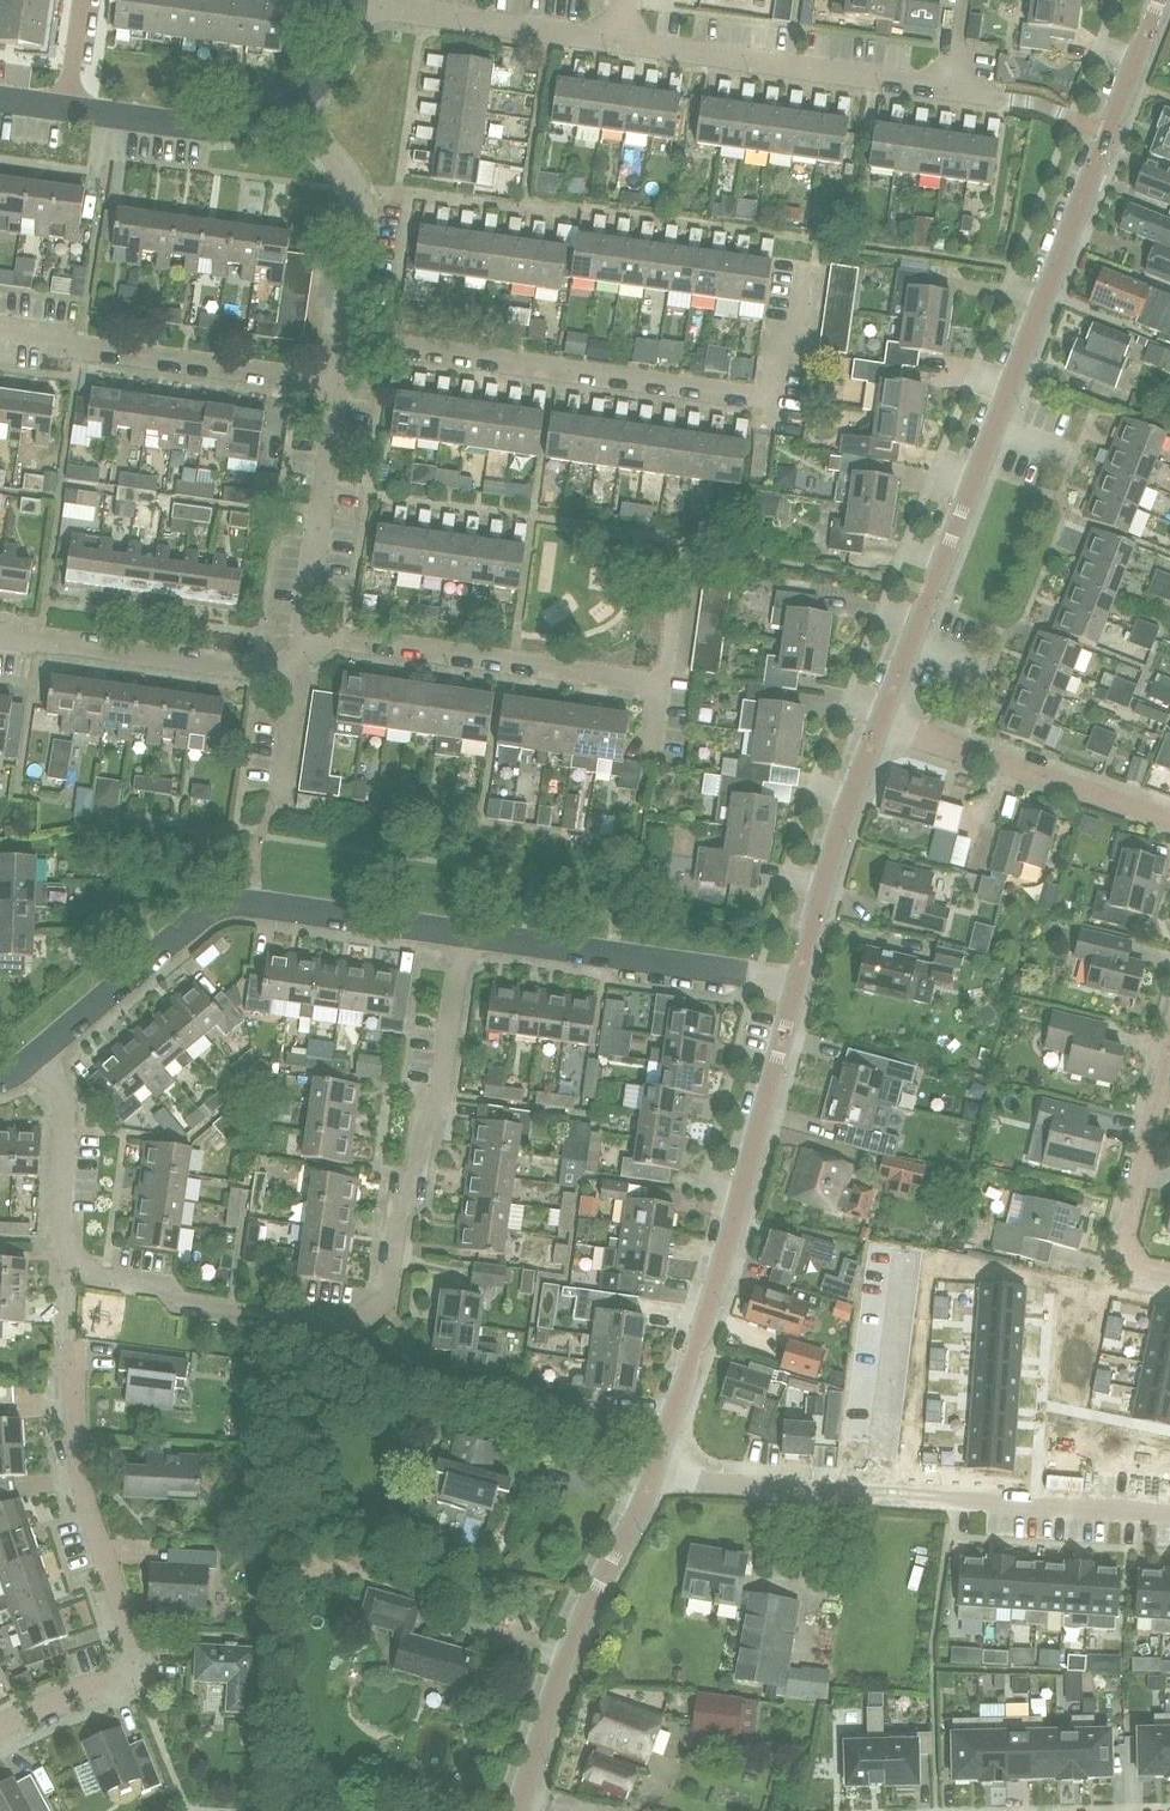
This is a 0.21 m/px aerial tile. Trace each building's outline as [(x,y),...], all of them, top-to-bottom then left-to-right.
[(47,14),(49,0),(0,0),(0,7),(47,14)] [(151,0),(108,0),(105,25),(113,26),(112,31),(146,36),(151,0)] [(146,36),(180,40),(185,0),(151,0),(146,36)] [(180,40),(213,44),(219,0),(185,0),(180,40)] [(213,44),(246,48),(252,1),(246,0),(219,0),(213,44)] [(246,48),(281,53),(283,32),(290,33),(294,0),(282,0),(281,4),(252,1),(246,48)] [(772,19),(790,21),(793,0),(775,0),(772,19)] [(895,0),(847,0),(846,4),(831,2),(830,13),(899,23),(902,6),(894,5),(895,0)] [(1079,7),(1032,0),(1031,0),(1028,25),(1022,25),(1019,48),(1047,52),(1049,38),(1073,41),(1074,33),(1075,33),(1079,7)] [(0,7),(0,42),(15,44),(14,52),(48,57),(50,44),(42,43),(47,14),(0,7)] [(979,41),(980,31),(968,30),(967,39),(979,41)] [(445,82),(487,88),(490,64),(427,55),(425,67),(447,70),(445,82)] [(578,127),(584,83),(587,62),(576,61),(573,82),(558,80),(552,124),(578,127)] [(584,83),(578,127),(602,131),(608,87),(611,65),(599,64),(596,85),(584,83)] [(1079,92),(1088,70),(1076,65),(1067,87),(1079,92)] [(626,134),(632,90),(635,69),(623,67),(621,89),(608,87),(602,131),(626,134)] [(626,134),(649,137),(655,94),(658,73),(648,71),(645,92),(632,90),(626,134)] [(1007,73),(1006,82),(1015,83),(1016,74),(1007,73)] [(669,95),(655,94),(649,137),(673,140),(682,76),(672,74),(669,95)] [(484,112),(487,88),(445,82),(423,80),(421,91),(443,94),(441,107),(484,112)] [(723,148),(729,104),(732,82),(720,81),(717,102),(703,100),(696,144),(723,148)] [(723,148),(746,151),(752,107),(755,86),(744,84),(741,106),(729,104),(723,148)] [(746,151),(770,154),(776,111),(779,89),(768,87),(765,109),(752,107),(746,151)] [(793,157),(800,114),(803,93),(792,91),(789,112),(776,111),(770,154),(793,157)] [(793,157),(818,161),(824,117),(828,96),(817,94),(814,116),(800,114),(793,157)] [(837,119),(824,117),(818,161),(841,164),(851,100),(840,98),(837,119)] [(484,112),(441,107),(420,104),(418,115),(440,118),(438,131),(481,136),(484,112)] [(894,173),(900,128),(903,107),(893,106),(890,127),(875,125),(869,169),(894,173)] [(900,128),(894,173),(918,176),(925,132),(928,111),(916,109),(913,130),(900,128)] [(1166,109),(1159,128),(1160,129),(1150,153),(1169,161),(1169,111),(1166,109)] [(942,180),(949,135),(952,114),(940,113),(937,134),(925,132),(918,176),(942,180)] [(942,180),(967,183),(973,139),(977,118),(965,116),(962,137),(949,135),(942,180)] [(986,141),(973,139),(967,183),(991,186),(1000,121),(990,119),(986,141)] [(477,160),(481,136),(438,131),(417,128),(415,139),(437,141),(435,154),(477,160)] [(477,160),(435,154),(413,152),(412,163),(433,166),(431,179),(474,186),(477,160)] [(1146,162),(1135,191),(1169,205),(1169,171),(1146,162)] [(0,179),(0,216),(9,218),(7,232),(21,234),(23,220),(27,183),(0,179)] [(27,183),(23,220),(38,222),(35,236),(49,238),(51,224),(56,187),(27,183)] [(56,187),(51,224),(66,226),(64,240),(77,242),(85,191),(56,187)] [(639,194),(626,192),(624,200),(637,202),(639,194)] [(720,217),(722,204),(713,203),(711,216),(720,217)] [(1129,205),(1120,229),(1155,243),(1144,272),(1169,282),(1169,221),(1129,205)] [(440,275),(446,231),(449,210),(438,209),(435,230),(421,228),(416,259),(415,270),(415,271),(440,275)] [(143,251),(147,214),(118,210),(113,246),(129,248),(127,263),(141,265),(143,251)] [(446,231),(440,275),(464,278),(470,235),(473,214),(462,212),(459,233),(446,231)] [(147,214),(143,251),(158,253),(156,268),(169,270),(171,255),(175,218),(147,214)] [(464,278),(489,282),(495,238),(498,217),(487,216),(484,237),(470,235),(464,278)] [(603,239),(604,239),(607,218),(595,217),(592,237),(578,235),(571,279),(597,283),(603,239)] [(197,273),(199,259),(203,222),(175,218),(171,255),(187,257),(185,272),(197,273)] [(489,282),(512,285),(519,242),(521,221),(511,219),(508,240),(495,238),(489,282)] [(603,239),(597,283),(621,286),(627,242),(628,242),(631,221),(619,220),(616,241),(604,239),(603,239)] [(203,222),(199,259),(214,261),(212,276),(225,278),(228,262),(232,226),(203,222)] [(536,288),(542,245),(545,224),(534,223),(531,244),(519,242),(512,285),(536,288)] [(621,286),(645,289),(651,246),(654,225),(643,223),(640,244),(628,242),(627,242),(621,286)] [(254,281),(257,266),(262,230),(232,226),(228,262),(243,264),(241,279),(254,281)] [(542,245),(536,288),(560,292),(569,227),(558,226),(555,247),(542,245)] [(645,289),(669,293),(675,250),(676,250),(679,228),(667,227),(664,248),(651,246),(645,289)] [(283,285),(283,281),(285,267),(287,253),(290,234),(262,230),(257,266),(271,268),(269,283),(283,285)] [(669,293),(692,296),(698,253),(701,232),(691,230),(688,252),(676,250),(675,250),(669,293)] [(698,253),(692,296),(717,299),(723,256),(723,257),(726,235),(715,234),(712,255),(698,253)] [(717,299),(741,303),(747,259),(748,259),(750,239),(739,238),(736,258),(723,257),(723,256),(717,299)] [(760,261),(748,259),(747,259),(741,303),(764,306),(773,242),(763,241),(760,261)] [(285,267),(312,271),(314,257),(287,253),(285,267)] [(406,267),(405,269),(415,270),(416,259),(407,258),(406,267)] [(831,265),(829,279),(864,284),(866,270),(831,265)] [(945,265),(944,277),(963,279),(964,267),(945,265)] [(312,271),(285,267),(283,281),(310,285),(312,271)] [(15,272),(0,269),(0,285),(13,287),(15,272)] [(890,317),(904,319),(947,325),(952,294),(928,291),(930,275),(897,270),(894,292),(890,317)] [(1091,302),(1128,317),(1127,320),(1160,333),(1158,339),(1169,343),(1169,297),(1152,290),(1153,286),(1128,276),(1126,280),(1103,271),(1097,286),(1091,302)] [(34,274),(15,272),(13,287),(32,290),(34,274)] [(50,292),(70,295),(73,280),(52,277),(50,292)] [(864,286),(864,284),(829,279),(827,293),(859,298),(861,286),(864,286)] [(283,281),(283,285),(281,295),(308,299),(310,285),(283,281)] [(827,293),(825,308),(852,312),(852,311),(857,311),(859,298),(827,293)] [(279,310),(306,313),(308,299),(281,295),(279,310)] [(115,301),(114,315),(134,319),(135,304),(115,301)] [(161,323),(163,307),(142,304),(141,320),(161,323)] [(180,310),(163,307),(161,323),(179,325),(180,310)] [(850,326),(852,312),(825,308),(823,322),(850,326)] [(306,313),(279,310),(278,315),(277,324),(304,328),(306,313)] [(275,338),(277,324),(278,315),(261,312),(259,321),(258,321),(256,336),(275,338)] [(198,328),(218,330),(220,315),(200,313),(198,328)] [(220,315),(218,330),(237,333),(239,318),(220,315)] [(883,365),(903,368),(917,370),(919,353),(943,356),(947,325),(904,319),(901,344),(886,342),(883,365)] [(848,340),(850,326),(823,322),(821,336),(848,340)] [(277,324),(275,338),(302,342),(304,328),(277,324)] [(521,338),(522,326),(508,324),(506,336),(518,338),(521,338)] [(1078,340),(1066,369),(1096,381),(1111,387),(1122,357),(1130,339),(1093,324),(1086,343),(1078,340)] [(544,341),(546,327),(530,325),(528,339),(544,341)] [(846,354),(848,340),(821,336),(819,350),(846,354)] [(638,363),(643,364),(644,356),(646,340),(638,339),(635,363),(638,363)] [(611,359),(613,344),(605,343),(603,358),(611,359)] [(1150,343),(1143,360),(1169,371),(1169,351),(1150,343)] [(706,371),(708,357),(699,356),(692,362),(691,370),(695,371),(699,371),(706,372),(706,371)] [(708,357),(706,371),(719,372),(723,373),(730,374),(732,360),(708,357)] [(754,363),(732,361),(731,374),(730,377),(752,379),(754,363)] [(903,368),(883,365),(869,363),(863,406),(878,408),(877,412),(920,418),(925,388),(900,385),(903,368)] [(422,399),(423,399),(426,377),(415,376),(412,397),(397,395),(391,438),(416,441),(422,399)] [(422,399),(416,441),(440,445),(446,401),(447,401),(450,381),(439,380),(436,400),(423,399),(422,399)] [(440,445),(464,448),(470,405),(471,405),(473,384),(462,382),(459,403),(447,401),(446,401),(440,445)] [(470,405),(464,448),(488,451),(494,408),(495,408),(498,387),(487,386),(484,406),(471,405),(470,405)] [(22,428),(27,391),(0,387),(0,426),(9,427),(7,441),(20,443),(22,428)] [(116,428),(121,392),(92,388),(91,401),(77,399),(73,427),(87,428),(88,424),(105,426),(103,441),(114,442),(116,428)] [(488,451),(512,455),(518,412),(519,412),(522,391),(511,389),(508,410),(495,408),(494,408),(488,451)] [(56,395),(27,391),(22,428),(37,430),(35,445),(48,447),(56,395)] [(150,396),(121,392),(116,428),(132,430),(130,444),(143,446),(144,432),(150,396)] [(518,412),(512,455),(536,458),(545,394),(534,392),(531,414),(519,412),(518,412)] [(150,396),(144,432),(160,434),(158,448),(172,450),(172,448),(179,400),(150,396)] [(571,463),(577,420),(580,399),(569,397),(566,419),(552,417),(546,459),(571,463)] [(179,400),(172,448),(187,451),(187,453),(200,454),(201,446),(207,404),(179,400)] [(577,420),(571,463),(595,466),(601,423),(604,403),(593,401),(590,422),(577,420)] [(207,404),(201,446),(216,448),(214,457),(229,459),(236,408),(207,404)] [(595,466),(619,470),(625,427),(628,406),(617,404),(614,425),(601,423),(595,466)] [(625,427),(619,470),(643,473),(649,430),(652,409),(641,407),(638,428),(625,427)] [(236,408),(229,459),(257,463),(264,412),(236,408)] [(643,473),(667,477),(673,433),(676,412),(666,411),(663,432),(649,430),(643,473)] [(920,418),(877,412),(876,425),(868,424),(859,431),(858,437),(844,435),(843,444),(841,456),(875,460),(890,462),(892,444),(916,448),(920,418)] [(667,477),(692,480),(698,436),(701,415),(688,414),(685,435),(673,433),(667,477)] [(715,484),(721,440),(724,419),(713,417),(710,438),(698,436),(692,480),(715,484)] [(1114,443),(1157,460),(1167,434),(1124,418),(1114,443)] [(734,442),(721,440),(715,484),(738,487),(747,423),(737,421),(734,442)] [(1147,485),(1157,460),(1114,443),(1104,468),(1147,485)] [(875,460),(841,456),(835,502),(850,503),(849,505),(892,511),(897,481),(872,478),(875,460)] [(65,480),(98,484),(100,469),(67,464),(65,480)] [(411,481),(428,484),(430,467),(413,464),(411,481)] [(1137,510),(1147,485),(1104,468),(1094,493),(1137,510)] [(43,477),(25,474),(23,489),(43,492),(56,493),(58,473),(44,472),(43,477)] [(118,487),(136,490),(139,474),(120,472),(118,487)] [(136,490),(156,493),(159,477),(139,474),(136,490)] [(460,477),(458,488),(471,490),(473,479),(460,477)] [(174,496),(194,498),(196,483),(176,480),(174,496)] [(196,483),(194,498),(213,501),(216,486),(196,483)] [(507,495),(519,497),(521,486),(508,484),(507,495)] [(134,504),(136,490),(118,487),(116,501),(134,504)] [(232,503),(251,505),(254,491),(224,487),(223,502),(232,503)] [(76,505),(95,509),(98,493),(66,489),(64,504),(76,505)] [(154,507),(156,493),(136,490),(134,504),(154,507)] [(1127,535),(1137,510),(1094,493),(1084,518),(1127,535)] [(759,515),(776,518),(779,496),(761,494),(759,515)] [(21,498),(19,513),(39,515),(41,500),(21,498)] [(172,519),(191,522),(193,506),(173,503),(172,519)] [(892,511),(849,505),(848,512),(847,520),(833,518),(832,527),(828,550),(862,554),(864,537),(888,541),(892,511)] [(193,506),(191,522),(210,525),(213,509),(193,506)] [(106,527),(108,511),(77,508),(75,524),(106,527)] [(398,574),(403,531),(406,509),(395,508),(392,529),(378,527),(372,570),(398,574)] [(398,574),(422,577),(428,534),(431,512),(419,511),(416,533),(403,531),(398,574)] [(229,527),(248,530),(251,515),(231,512),(229,527)] [(422,577),(446,580),(452,537),(454,515),(443,514),(440,536),(428,534),(422,577)] [(470,584),(476,540),(479,519),(467,518),(464,539),(452,537),(446,580),(470,584)] [(470,584),(494,587),(500,544),(502,522),(491,520),(488,542),(476,540),(470,584)] [(512,545),(500,544),(494,587),(517,590),(526,526),(515,524),(512,545)] [(1083,554),(1125,571),(1135,546),(1093,529),(1083,554)] [(65,585),(93,589),(98,553),(82,551),(85,535),(72,533),(65,585)] [(98,553),(93,589),(121,592),(126,556),(110,554),(112,539),(100,538),(98,553)] [(128,542),(126,556),(121,592),(150,596),(155,560),(141,558),(143,544),(128,542)] [(4,559),(0,588),(0,596),(27,600),(32,563),(16,560),(18,546),(6,544),(4,559)] [(179,600),(184,564),(168,562),(170,547),(157,546),(155,560),(150,596),(179,600)] [(186,550),(184,564),(179,600),(207,604),(212,568),(196,566),(198,551),(186,550)] [(212,568),(207,604),(238,608),(242,572),(223,569),(225,555),(214,553),(212,568)] [(1116,596),(1125,571),(1083,554),(1073,579),(1116,596)] [(1152,581),(1169,588),(1169,576),(1157,570),(1152,581)] [(1063,604),(1106,621),(1116,596),(1073,579),(1063,604)] [(1152,581),(1148,593),(1169,602),(1169,588),(1152,581)] [(703,586),(701,600),(728,604),(731,586),(722,584),(720,587),(703,586)] [(786,627),(784,641),(827,646),(831,616),(807,613),(810,596),(776,592),(771,626),(786,627)] [(726,618),(728,604),(701,600),(699,614),(726,618)] [(1106,621),(1063,604),(1053,629),(1096,646),(1106,621)] [(726,618),(699,614),(697,628),(724,632),(726,618)] [(1137,619),(1133,631),(1155,640),(1159,628),(1137,619)] [(697,628),(695,642),(722,646),(724,632),(697,628)] [(1030,656),(1072,673),(1082,648),(1040,631),(1030,656)] [(1155,640),(1133,631),(1128,642),(1150,651),(1155,640)] [(823,678),(827,646),(784,641),(782,657),(767,656),(767,664),(763,687),(782,689),(797,691),(799,674),(823,678)] [(693,657),(720,661),(722,646),(695,642),(693,657)] [(1020,681),(1063,698),(1072,673),(1030,656),(1020,681)] [(718,675),(720,661),(693,657),(691,671),(718,675)] [(337,729),(336,735),(361,738),(362,726),(361,726),(368,678),(343,675),(340,695),(342,696),(340,711),(339,713),(338,724),(337,729)] [(1115,677),(1110,689),(1132,698),(1137,686),(1115,677)] [(72,733),(74,718),(80,682),(51,678),(46,715),(61,717),(59,731),(72,733)] [(368,678),(361,726),(362,726),(387,730),(393,682),(368,678)] [(1053,723),(1063,698),(1020,681),(1010,706),(1053,723)] [(1148,695),(1169,704),(1169,703),(1169,688),(1154,681),(1148,695)] [(101,737),(103,723),(108,686),(80,682),(74,718),(91,721),(89,735),(101,737)] [(393,682),(387,730),(411,733),(417,685),(393,682)] [(417,685),(411,733),(436,737),(443,689),(417,685)] [(757,733),(800,739),(804,709),(780,706),(782,689),(763,687),(749,685),(746,706),(741,731),(757,732),(757,733)] [(108,686),(103,723),(118,725),(116,740),(129,742),(131,727),(137,690),(108,686)] [(443,689),(436,737),(451,739),(453,739),(452,744),(462,745),(463,741),(462,740),(468,693),(443,689)] [(1132,698),(1110,689),(1105,700),(1128,709),(1132,698)] [(157,745),(159,731),(164,694),(137,690),(131,727),(147,729),(145,744),(157,745)] [(313,692),(311,707),(340,711),(342,696),(340,695),(316,692),(313,692)] [(494,696),(468,693),(462,740),(487,744),(494,696)] [(186,749),(188,735),(193,699),(164,694),(159,731),(175,733),(173,748),(186,749)] [(523,749),(530,701),(502,697),(495,745),(494,760),(519,764),(522,749),(523,749)] [(222,703),(193,699),(188,735),(204,737),(202,752),(215,754),(222,703)] [(4,753),(3,757),(17,760),(21,729),(7,727),(11,702),(0,700),(0,752),(4,753)] [(530,701),(523,749),(538,751),(537,764),(546,765),(548,752),(547,752),(554,705),(530,701)] [(1134,712),(1163,723),(1167,714),(1137,703),(1134,712)] [(547,752),(548,752),(564,755),(562,767),(569,768),(578,708),(554,705),(547,752)] [(1053,723),(1010,706),(1000,731),(1043,748),(1053,723)] [(311,707),(309,720),(338,724),(339,713),(340,711),(311,707)] [(586,772),(595,774),(603,711),(578,708),(569,768),(586,771),(586,772)] [(629,715),(603,711),(595,774),(596,774),(596,775),(610,776),(620,777),(619,789),(636,791),(640,763),(623,760),(629,715)] [(309,720),(307,734),(336,738),(336,735),(337,729),(338,724),(309,720)] [(1090,739),(1112,748),(1117,736),(1095,727),(1090,739)] [(796,770),(800,739),(757,733),(754,759),(739,757),(739,760),(723,758),(721,777),(755,782),(770,784),(772,767),(796,770)] [(307,734),(306,747),(334,751),(336,738),(307,734)] [(1169,769),(1169,735),(1166,734),(1154,764),(1169,770),(1169,769)] [(1108,759),(1112,748),(1090,739),(1085,750),(1108,759)] [(1137,754),(1146,758),(1150,748),(1141,745),(1137,754)] [(306,747),(304,761),(332,765),(334,751),(306,747)] [(1127,780),(1141,784),(1148,762),(1134,757),(1127,780)] [(304,761),(302,775),(330,779),(330,776),(332,765),(304,761)] [(66,782),(69,766),(48,764),(47,779),(66,782)] [(958,835),(965,808),(939,802),(944,784),(892,771),(881,813),(930,826),(929,828),(958,835)] [(302,775),(299,791),(328,795),(330,781),(330,779),(302,775)] [(151,793),(153,778),(134,776),(132,790),(151,793)] [(330,781),(328,795),(338,797),(341,778),(330,776),(330,779),(330,781)] [(730,826),(773,832),(777,803),(753,799),(755,782),(721,777),(718,800),(715,823),(730,825),(730,826)] [(172,781),(153,778),(151,793),(171,796),(172,781)] [(351,800),(365,802),(367,782),(353,780),(351,800)] [(190,798),(210,801),(212,786),(191,784),(190,798)] [(374,804),(388,806),(391,786),(377,784),(374,804)] [(400,808),(412,809),(415,789),(403,787),(400,808)] [(425,811),(438,813),(442,793),(428,791),(425,811)] [(450,815),(463,817),(466,796),(453,794),(450,815)] [(299,795),(297,807),(326,811),(327,799),(299,795)] [(91,815),(109,817),(111,800),(94,798),(91,815)] [(484,820),(498,822),(501,801),(487,799),(484,820)] [(510,823),(523,825),(526,804),(513,803),(510,823)] [(535,827),(550,829),(553,808),(538,806),(535,827)] [(561,831),(574,833),(576,812),(564,810),(561,831)] [(1043,869),(1057,820),(1024,811),(1016,842),(1001,839),(992,871),(993,872),(1008,876),(1018,878),(1022,864),(1043,869)] [(585,834),(598,836),(612,838),(615,816),(601,815),(588,814),(585,834)] [(773,832),(730,826),(727,852),(712,850),(709,872),(742,876),(745,860),(768,863),(773,832)] [(1118,878),(1163,889),(1169,863),(1142,856),(1146,840),(1117,833),(1111,861),(1121,864),(1118,878)] [(35,883),(36,859),(0,858),(0,882),(35,883)] [(943,934),(948,911),(925,906),(932,876),(887,866),(879,902),(908,909),(905,924),(943,934)] [(993,872),(992,876),(1007,880),(1008,876),(993,872)] [(1163,889),(1118,878),(1114,895),(1098,891),(1091,920),(1124,928),(1128,911),(1156,918),(1163,889)] [(34,908),(35,883),(0,882),(0,907),(34,908)] [(33,933),(34,908),(0,907),(0,932),(33,933)] [(1082,931),(1076,958),(1093,963),(1087,987),(1136,999),(1145,964),(1127,959),(1131,943),(1114,939),(1082,931)] [(33,933),(0,932),(0,972),(24,972),(25,957),(33,957),(33,933)] [(92,938),(75,938),(75,956),(92,956),(92,938)] [(960,972),(964,953),(937,947),(933,965),(930,964),(915,961),(868,950),(858,988),(906,999),(915,1002),(922,979),(950,986),(953,970),(960,972)] [(272,1000),(287,1003),(294,957),(267,953),(264,977),(250,975),(245,1010),(270,1014),(272,1000)] [(294,957),(287,1003),(301,1005),(299,1017),(300,1017),(311,1019),(313,1007),(314,1007),(321,961),(294,957)] [(314,1007),(339,1011),(346,965),(321,961),(314,1007)] [(339,1011),(366,1014),(372,969),(346,965),(339,1011)] [(397,973),(372,969),(366,1014),(381,1017),(379,1031),(403,1035),(408,999),(394,997),(397,973)] [(174,1001),(204,1036),(216,1026),(224,1036),(244,1018),(221,991),(210,1001),(195,984),(174,1001)] [(512,1036),(518,990),(492,986),(486,1033),(512,1036)] [(538,1040),(544,993),(518,990),(512,1036),(538,1040)] [(544,993),(538,1040),(564,1043),(570,997),(544,993)] [(570,997),(564,1043),(590,1047),(596,1000),(570,997)] [(665,1038),(710,1045),(714,1019),(711,1018),(711,1012),(697,1010),(697,1016),(681,1014),(683,1001),(655,997),(652,1015),(668,1017),(665,1038)] [(601,1029),(613,1030),(621,1031),(625,1003),(605,1000),(601,1029)] [(204,1036),(174,1001),(154,1018),(184,1053),(184,1052),(204,1036)] [(1055,1013),(1046,1049),(1072,1055),(1067,1074),(1115,1086),(1124,1050),(1103,1045),(1107,1026),(1088,1021),(1055,1013)] [(300,1017),(298,1032),(309,1034),(311,1019),(300,1017)] [(135,1034),(165,1069),(175,1060),(183,1069),(192,1061),(184,1052),(184,1053),(154,1018),(135,1034)] [(610,1051),(613,1030),(601,1029),(598,1049),(610,1051)] [(135,1034),(115,1051),(145,1086),(165,1069),(135,1034)] [(661,1064),(707,1070),(710,1045),(665,1038),(663,1050),(652,1049),(650,1062),(661,1063),(661,1064)] [(123,1123),(142,1107),(133,1097),(145,1086),(115,1051),(95,1069),(99,1073),(88,1082),(123,1123)] [(304,1069),(306,1056),(286,1053),(284,1066),(304,1069)] [(833,1081),(830,1092),(878,1105),(885,1078),(898,1081),(903,1064),(868,1054),(863,1071),(844,1065),(839,1083),(833,1081)] [(326,1058),(306,1056),(304,1069),(324,1072),(326,1058)] [(586,1059),(584,1079),(596,1081),(599,1061),(586,1059)] [(329,1073),(349,1076),(351,1062),(331,1060),(329,1073)] [(254,1061),(252,1073),(272,1076),(273,1064),(254,1061)] [(703,1097),(707,1070),(661,1064),(658,1090),(689,1094),(689,1095),(703,1097)] [(315,1079),(311,1105),(355,1112),(359,1086),(315,1079)] [(596,1081),(584,1079),(581,1098),(594,1100),(606,1096),(608,1082),(596,1081)] [(233,1080),(218,1093),(226,1102),(241,1089),(233,1080)] [(483,1098),(503,1101),(505,1088),(485,1085),(483,1098)] [(505,1088),(503,1101),(521,1103),(523,1091),(505,1088)] [(689,1094),(658,1090),(643,1088),(639,1113),(686,1119),(689,1095),(689,1094)] [(534,1105),(554,1108),(556,1095),(536,1092),(534,1105)] [(887,1154),(891,1138),(883,1135),(886,1124),(874,1121),(878,1105),(830,1092),(827,1102),(833,1104),(828,1122),(838,1125),(835,1139),(887,1154)] [(226,1102),(218,1093),(203,1105),(211,1115),(226,1102)] [(556,1095),(554,1108),(573,1110),(575,1098),(556,1095)] [(1093,1172),(1102,1134),(1070,1126),(1075,1108),(1043,1100),(1037,1126),(1052,1130),(1043,1165),(1073,1173),(1075,1168),(1093,1172)] [(230,1126),(245,1114),(237,1105),(222,1117),(230,1126)] [(352,1138),(355,1112),(311,1105),(307,1131),(352,1138)] [(472,1147),(518,1153),(519,1142),(527,1143),(531,1113),(481,1106),(481,1107),(483,1107),(481,1122),(476,1121),(472,1147)] [(199,1109),(188,1118),(183,1122),(191,1131),(206,1118),(199,1109)] [(686,1119),(639,1113),(636,1139),(682,1145),(686,1119)] [(237,1135),(252,1123),(245,1114),(230,1126),(237,1135)] [(221,1117),(213,1124),(228,1143),(237,1135),(230,1126),(222,1117),(221,1117)] [(184,1136),(187,1134),(174,1120),(163,1129),(168,1134),(184,1136)] [(561,1158),(573,1160),(575,1142),(578,1122),(566,1121),(561,1158)] [(578,1122),(575,1142),(587,1144),(590,1124),(578,1122)] [(0,1130),(0,1175),(13,1176),(14,1130),(0,1130)] [(14,1130),(13,1176),(39,1177),(41,1131),(14,1130)] [(352,1138),(307,1131),(303,1157),(348,1164),(352,1138)] [(678,1171),(682,1145),(636,1139),(633,1160),(622,1158),(619,1177),(668,1183),(670,1169),(678,1171)] [(146,1142),(142,1169),(187,1175),(191,1148),(146,1142)] [(587,1144),(575,1142),(573,1160),(585,1162),(587,1144)] [(514,1179),(518,1153),(472,1147),(469,1173),(514,1179)] [(866,1222),(875,1194),(854,1187),(853,1192),(846,1190),(854,1167),(803,1151),(788,1199),(837,1214),(839,1209),(846,1211),(845,1215),(866,1222)] [(596,1173),(599,1155),(587,1154),(585,1172),(596,1173)] [(924,1169),(884,1159),(880,1176),(920,1186),(924,1169)] [(187,1175),(142,1169),(138,1195),(184,1201),(187,1175)] [(251,1192),(264,1194),(268,1174),(254,1172),(251,1192)] [(469,1173),(465,1198),(511,1205),(514,1179),(469,1173)] [(313,1174),(309,1200),(354,1207),(358,1180),(313,1174)] [(623,1225),(671,1232),(675,1207),(639,1201),(641,1186),(603,1181),(600,1197),(627,1201),(623,1225)] [(228,1208),(240,1209),(243,1190),(231,1189),(228,1208)] [(261,1213),(264,1194),(251,1192),(249,1211),(261,1213)] [(562,1192),(560,1211),(572,1213),(575,1194),(562,1192)] [(135,1221),(180,1227),(184,1201),(138,1195),(135,1221)] [(465,1198),(462,1224),(507,1230),(511,1205),(465,1198)] [(1077,1250),(1081,1232),(1075,1230),(1080,1211),(1028,1198),(1021,1228),(1000,1223),(993,1250),(1035,1260),(1040,1241),(1077,1250)] [(354,1207),(309,1200),(305,1226),(351,1233),(354,1207)] [(513,1225),(530,1225),(530,1204),(513,1203),(513,1225)] [(237,1229),(240,1209),(228,1208),(225,1227),(237,1229)] [(572,1213),(560,1211),(557,1232),(569,1233),(572,1213)] [(576,1236),(588,1237),(590,1221),(578,1219),(576,1236)] [(177,1254),(180,1227),(135,1221),(131,1247),(177,1254)] [(10,1236),(10,1223),(0,1223),(0,1236),(10,1236)] [(10,1223),(10,1236),(29,1237),(29,1224),(10,1223)] [(244,1244),(257,1246),(260,1226),(247,1224),(244,1244)] [(507,1230),(462,1224),(458,1250),(503,1257),(507,1230)] [(619,1251),(667,1258),(671,1232),(623,1225),(621,1240),(608,1239),(607,1249),(619,1251)] [(305,1226),(302,1252),(347,1258),(351,1233),(305,1226)] [(869,1240),(871,1230),(864,1228),(862,1238),(869,1240)] [(807,1274),(811,1259),(829,1264),(835,1245),(803,1236),(801,1243),(772,1234),(763,1266),(774,1270),(771,1282),(789,1287),(793,1275),(794,1274),(802,1276),(807,1274)] [(963,1252),(965,1243),(955,1240),(953,1250),(963,1252)] [(254,1265),(257,1246),(244,1244),(241,1263),(254,1265)] [(555,1245),(552,1265),(565,1266),(568,1246),(555,1245)] [(222,1250),(219,1270),(231,1271),(234,1252),(222,1250)] [(663,1283),(667,1258),(619,1251),(617,1265),(603,1263),(599,1288),(632,1293),(634,1278),(663,1283)] [(343,1285),(347,1258),(302,1252),(298,1278),(343,1285)] [(846,1258),(840,1277),(854,1281),(860,1263),(846,1258)] [(25,1292),(26,1262),(0,1261),(0,1292),(25,1292)] [(504,1289),(504,1283),(510,1284),(512,1270),(506,1269),(506,1267),(473,1263),(471,1285),(504,1289)] [(983,1278),(981,1304),(1027,1308),(1029,1282),(983,1278)] [(895,1299),(896,1281),(882,1280),(882,1298),(895,1299)] [(593,1336),(640,1343),(644,1318),(608,1313),(611,1294),(577,1289),(564,1288),(562,1296),(576,1297),(574,1309),(573,1319),(595,1322),(593,1336)] [(756,1289),(746,1321),(783,1333),(784,1331),(799,1336),(807,1311),(807,1310),(819,1314),(823,1299),(796,1290),(793,1301),(756,1289)] [(25,1292),(0,1292),(0,1323),(24,1323),(25,1292)] [(442,1293),(438,1321),(478,1327),(482,1298),(442,1293)] [(838,1300),(840,1316),(855,1315),(853,1299),(838,1300)] [(950,1310),(951,1300),(937,1299),(937,1310),(950,1310)] [(981,1304),(978,1329),(1024,1334),(1027,1308),(981,1304)] [(950,1321),(950,1310),(937,1310),(936,1320),(950,1321)] [(1146,1341),(1169,1346),(1169,1318),(1151,1314),(1146,1341)] [(1124,1321),(1112,1319),(1110,1328),(1122,1331),(1124,1321)] [(478,1327),(438,1321),(434,1350),(464,1354),(461,1371),(498,1376),(500,1364),(496,1363),(499,1344),(476,1341),(478,1327)] [(1122,1331),(1110,1328),(1109,1337),(1120,1340),(1122,1331)] [(537,1329),(535,1344),(547,1346),(549,1331),(537,1329)] [(978,1329),(976,1355),(1022,1359),(1024,1334),(978,1329)] [(640,1343),(593,1336),(581,1334),(579,1347),(591,1349),(589,1363),(636,1370),(640,1343)] [(1141,1368),(1169,1374),(1169,1346),(1146,1341),(1141,1368)] [(824,1353),(789,1342),(781,1368),(816,1380),(824,1353)] [(947,1361),(947,1351),(933,1351),(933,1361),(947,1361)] [(173,1408),(175,1388),(184,1389),(185,1380),(187,1380),(189,1362),(122,1353),(119,1372),(129,1373),(125,1402),(173,1408)] [(976,1355),(973,1381),(1019,1385),(1022,1359),(976,1355)] [(947,1361),(933,1361),(933,1371),(947,1371),(947,1361)] [(636,1370),(589,1363),(587,1377),(577,1375),(573,1379),(572,1386),(563,1384),(561,1399),(560,1413),(588,1418),(591,1404),(594,1404),(596,1390),(633,1395),(636,1370)] [(779,1403),(764,1398),(773,1371),(756,1366),(754,1373),(732,1366),(722,1396),(755,1407),(747,1434),(769,1441),(770,1424),(772,1423),(779,1403)] [(1135,1395),(1169,1402),(1169,1374),(1141,1368),(1135,1395)] [(779,1372),(777,1382),(787,1384),(790,1375),(779,1372)] [(1113,1375),(1102,1372),(1100,1381),(1111,1384),(1113,1375)] [(817,1382),(790,1375),(787,1384),(787,1387),(809,1393),(809,1396),(805,1396),(805,1417),(823,1419),(824,1398),(825,1398),(826,1384),(817,1382)] [(973,1381),(971,1406),(1017,1411),(1019,1385),(973,1381)] [(1109,1392),(1111,1384),(1100,1381),(1098,1390),(1109,1392)] [(17,1404),(17,1387),(0,1386),(0,1403),(17,1404)] [(882,1424),(882,1392),(867,1392),(866,1424),(882,1424)] [(843,1410),(844,1395),(828,1394),(827,1408),(843,1410)] [(1130,1422),(1169,1430),(1169,1402),(1135,1395),(1130,1422)] [(944,1414),(944,1404),(930,1403),(929,1413),(944,1414)] [(971,1406),(969,1431),(1015,1436),(1017,1411),(971,1406)] [(943,1424),(944,1414),(929,1413),(929,1423),(943,1424)] [(23,1447),(21,1419),(0,1421),(0,1449),(23,1447)] [(770,1424),(769,1441),(768,1445),(782,1446),(781,1455),(813,1457),(815,1426),(772,1423),(770,1424)] [(969,1431),(966,1457),(1012,1461),(1015,1436),(969,1431)] [(437,1501),(438,1503),(467,1511),(468,1505),(493,1512),(498,1491),(507,1494),(511,1480),(489,1474),(497,1446),(458,1435),(450,1463),(438,1459),(435,1473),(437,1474),(435,1480),(434,1487),(435,1494),(437,1501)] [(23,1447),(0,1449),(0,1477),(25,1475),(23,1447)] [(198,1482),(200,1458),(150,1455),(149,1470),(128,1469),(126,1496),(166,1498),(166,1490),(198,1492),(198,1486),(200,1486),(200,1482),(198,1482)] [(939,1456),(926,1455),(926,1465),(939,1465),(939,1456)] [(31,1526),(21,1498),(0,1505),(0,1537),(31,1526)] [(31,1526),(0,1537),(0,1567),(40,1554),(31,1526)] [(738,1606),(747,1553),(691,1544),(681,1596),(738,1606)] [(149,1604),(206,1607),(208,1568),(216,1569),(217,1552),(188,1550),(187,1567),(152,1565),(149,1604)] [(40,1554),(0,1567),(0,1577),(6,1595),(49,1581),(40,1554)] [(958,1620),(985,1621),(989,1558),(988,1558),(988,1561),(962,1559),(961,1577),(959,1609),(958,1620)] [(985,1621),(996,1622),(997,1607),(1012,1608),(1015,1559),(989,1558),(985,1621)] [(1025,1624),(1036,1625),(1040,1565),(1016,1563),(1016,1560),(1015,1559),(1012,1608),(1026,1609),(1025,1624)] [(1061,1627),(1062,1627),(1067,1563),(1065,1563),(1065,1566),(1040,1565),(1036,1625),(1047,1626),(1048,1611),(1062,1612),(1061,1627)] [(1062,1627),(1088,1629),(1092,1565),(1067,1563),(1062,1627)] [(1088,1629),(1099,1629),(1100,1614),(1116,1615),(1119,1570),(1093,1568),(1093,1565),(1092,1565),(1088,1629)] [(1151,1632),(1162,1633),(1166,1570),(1165,1573),(1140,1571),(1136,1616),(1152,1617),(1151,1632)] [(946,1576),(942,1608),(959,1609),(961,1577),(946,1576)] [(58,1608),(49,1581),(6,1595),(0,1597),(0,1611),(10,1608),(15,1622),(58,1608)] [(404,1635),(413,1637),(423,1604),(369,1588),(359,1622),(397,1633),(396,1639),(402,1641),(404,1635)] [(736,1680),(767,1685),(765,1694),(825,1700),(831,1670),(802,1667),(802,1671),(790,1669),(802,1601),(750,1592),(736,1680)] [(67,1636),(58,1608),(15,1622),(24,1650),(20,1651),(25,1666),(43,1660),(38,1646),(67,1636)] [(473,1654),(413,1637),(404,1635),(402,1641),(394,1671),(463,1689),(473,1654)] [(251,1713),(254,1648),(197,1645),(195,1680),(229,1682),(227,1711),(251,1713)] [(968,1647),(967,1663),(981,1664),(982,1648),(968,1647)] [(1034,1649),(1024,1648),(1023,1664),(1033,1664),(1034,1649)] [(1041,1665),(1059,1666),(1060,1651),(1042,1649),(1041,1665)] [(1007,1664),(1008,1650),(995,1650),(994,1664),(1007,1664)] [(1122,1670),(1122,1655),(1115,1655),(1108,1662),(1108,1670),(1122,1670)] [(1160,1657),(1145,1657),(1145,1671),(1160,1671),(1160,1657)] [(1065,1687),(1082,1687),(1081,1673),(1065,1674),(1065,1687)] [(995,1675),(995,1689),(1004,1689),(1004,1675),(995,1675)] [(1149,1675),(1149,1686),(1164,1686),(1164,1675),(1149,1675)] [(736,1738),(742,1698),(699,1693),(693,1733),(736,1738)] [(613,1753),(646,1764),(663,1717),(604,1696),(587,1743),(612,1752),(610,1759),(594,1753),(583,1782),(626,1797),(636,1768),(611,1759),(613,1753)] [(1044,1699),(1031,1699),(1031,1717),(1042,1717),(1044,1717),(1044,1699)] [(884,1785),(883,1734),(882,1707),(866,1707),(867,1735),(845,1736),(846,1759),(841,1759),(841,1779),(846,1778),(846,1786),(869,1785),(869,1786),(884,1785)] [(1155,1729),(1139,1730),(1140,1775),(1165,1775),(1165,1778),(1166,1778),(1165,1714),(1154,1714),(1155,1729)] [(1072,1731),(1057,1732),(1058,1780),(1084,1780),(1083,1716),(1072,1716),(1072,1731)] [(1083,1716),(1084,1780),(1085,1780),(1085,1776),(1111,1776),(1110,1730),(1094,1731),(1094,1716),(1083,1716)] [(1005,1718),(1006,1782),(1008,1781),(1007,1778),(1032,1778),(1031,1717),(1005,1718)] [(1042,1717),(1031,1717),(1032,1778),(1057,1777),(1057,1780),(1058,1780),(1057,1732),(1042,1732),(1042,1717)] [(952,1719),(954,1779),(980,1779),(980,1782),(981,1782),(979,1718),(952,1719)] [(1005,1718),(979,1718),(981,1782),(1006,1782),(1005,1718)] [(244,1728),(244,1743),(259,1743),(259,1728),(244,1728)] [(85,1745),(104,1792),(140,1777),(145,1791),(161,1784),(151,1757),(135,1764),(122,1730),(107,1736),(102,1734),(100,1739),(85,1745)] [(883,1734),(884,1785),(897,1785),(897,1790),(914,1789),(914,1784),(918,1784),(917,1754),(931,1754),(931,1732),(883,1734)] [(34,1780),(20,1787),(16,1785),(12,1778),(0,1785),(0,1810),(51,1810),(34,1780)] [(868,1802),(870,1810),(890,1810),(887,1798),(868,1802)]
